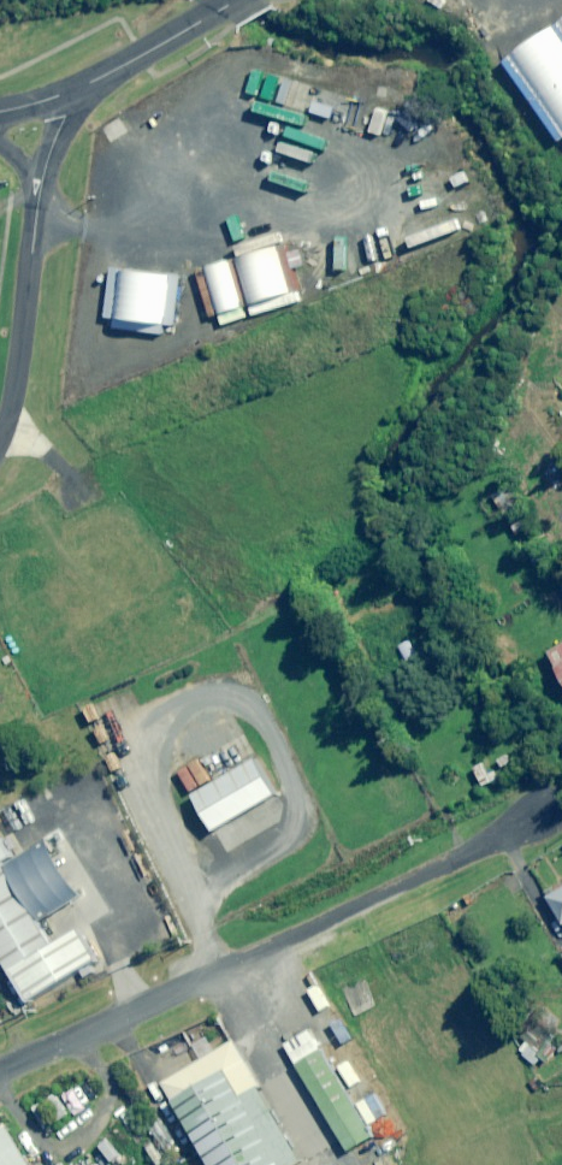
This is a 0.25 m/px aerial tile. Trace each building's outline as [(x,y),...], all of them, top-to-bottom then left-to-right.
[(518,55),(491,28),(479,40),(506,67),(518,55)] [(172,277),(112,269),(105,317),(165,326),(172,277)] [(548,428),(539,434),(556,458),(561,453),(561,448),(548,428)] [(503,489),(491,496),(515,533),(527,526),(503,489)] [(548,652),(561,679),(561,645),(548,652)] [(200,779),(246,750),(232,728),(186,756),(200,779)] [(276,793),(254,759),(193,798),(215,832),(276,793)] [(491,783),(483,764),(473,769),(482,787),(491,783)] [(0,870),(0,971),(45,942),(0,870)] [(547,899),(561,922),(561,890),(547,899)] [(556,1052),(541,1032),(519,1049),(534,1069),(556,1052)] [(221,1037),(147,1083),(199,1164),(278,1164),(295,1154),(221,1037)] [(362,1131),(307,1045),(279,1063),(333,1149),(362,1131)] [(0,1135),(0,1164),(19,1164),(0,1135)]
